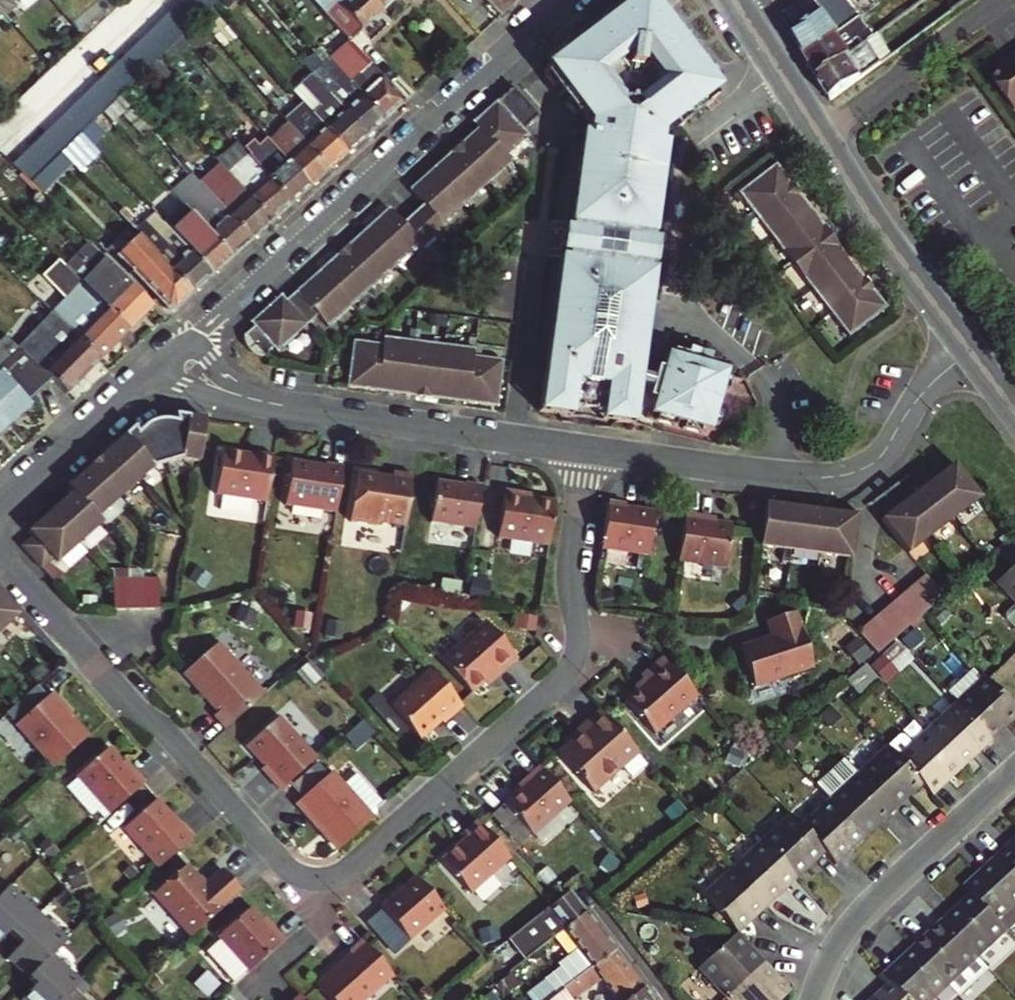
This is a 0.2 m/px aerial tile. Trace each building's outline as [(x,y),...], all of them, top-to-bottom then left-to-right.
[(7,18),(19,7),(13,0),(0,0),(0,10),(7,18)] [(20,156),(36,175),(60,152),(81,132),(99,114),(119,96),(140,75),(159,57),(177,39),(196,21),(212,6),(218,0),(180,0),(20,156)] [(347,38),(351,42),(384,10),(374,0),(312,0),(347,38)] [(384,10),(394,0),(374,0),(384,10)] [(502,15),(519,0),(487,0),(502,15)] [(806,60),(856,24),(859,22),(860,22),(844,0),(804,0),(783,16),(806,60)] [(617,3),(562,44),(567,50),(621,10),(617,3)] [(669,9),(663,14),(705,68),(710,64),(669,9)] [(653,245),(655,235),(646,234),(660,141),(662,129),(672,122),(677,128),(692,116),(687,110),(702,99),(706,105),(718,96),(715,91),(720,87),(716,83),(721,79),(710,64),(705,68),(663,14),(638,33),(621,10),(567,50),(562,44),(548,55),(552,60),(547,64),(550,68),(545,73),(554,85),(560,81),(572,97),(566,101),(575,113),(580,109),(582,110),(589,120),(592,129),(592,132),(580,223),(574,222),(573,233),(595,236),(592,252),(570,249),(569,258),(559,328),(553,328),(541,413),(559,415),(568,406),(575,407),(583,409),(584,401),(597,403),(597,411),(604,412),(613,413),(617,423),(634,425),(640,381),(653,385),(650,396),(655,398),(651,412),(657,414),(656,420),(677,426),(679,421),(684,422),(683,428),(705,435),(707,428),(712,430),(714,426),(719,427),(723,412),(718,410),(724,390),(729,392),(734,378),(728,376),(730,371),(724,369),(725,363),(712,359),(714,353),(690,346),(689,352),(677,348),(675,353),(669,351),(664,365),(660,364),(656,374),(641,369),(643,356),(638,355),(645,302),(650,269),(651,261),(628,258),(631,241),(653,245)] [(856,24),(806,60),(817,79),(840,62),(853,53),(867,42),(856,24)] [(911,27),(859,63),(867,73),(917,36),(911,27)] [(335,66),(385,120),(405,102),(355,48),(335,66)] [(1014,108),(1014,50),(995,65),(1000,72),(990,79),(1013,109),(1014,108)] [(853,53),(840,62),(854,82),(867,73),(859,63),(853,53)] [(327,57),(309,74),(310,75),(324,91),(366,137),(385,120),(335,66),(327,57)] [(829,101),(833,98),(854,82),(840,62),(817,79),(824,92),(829,101)] [(302,103),(313,115),(347,153),(366,137),(324,91),(310,75),(292,92),(302,103)] [(554,85),(566,101),(572,97),(560,81),(554,85)] [(456,157),(451,151),(409,188),(424,204),(403,222),(389,206),(348,243),(353,249),(342,259),(337,254),(288,299),(282,293),(250,322),(254,327),(247,334),(244,338),(245,342),(247,346),(249,349),(252,352),(257,354),(261,355),(266,355),(268,355),(274,350),(277,353),(318,317),(328,328),(421,245),(424,248),(445,229),(442,225),(509,165),(505,160),(531,137),(525,131),(541,116),(514,85),(472,123),(477,128),(461,142),(466,148),(456,157)] [(687,110),(692,116),(706,105),(702,99),(687,110)] [(294,130),(298,135),(329,169),(347,153),(313,115),(302,103),(284,119),(294,130)] [(329,169),(298,135),(294,130),(275,147),(310,186),(329,169)] [(580,223),(592,132),(587,131),(574,222),(580,223)] [(246,153),(250,158),(291,203),(310,186),(275,147),(266,138),(258,146),(256,143),(246,153)] [(667,142),(660,141),(646,234),(655,235),(667,142)] [(461,142),(451,151),(456,157),(466,148),(461,142)] [(222,166),(236,182),(271,221),(291,203),(250,158),(246,153),(242,148),(222,166)] [(197,180),(221,207),(251,239),(271,221),(236,182),(222,166),(218,161),(197,180)] [(852,336),(890,307),(777,163),(740,191),(852,336)] [(198,221),(201,224),(231,257),(251,239),(221,207),(197,180),(189,172),(170,190),(183,205),(198,221)] [(173,232),(181,241),(211,274),(231,257),(201,224),(198,221),(183,205),(164,222),(173,232)] [(139,236),(158,255),(170,268),(192,291),(211,274),(181,241),(173,232),(164,222),(160,218),(155,212),(135,231),(139,236)] [(595,236),(573,233),(570,249),(592,252),(595,236)] [(118,257),(170,310),(192,291),(170,268),(158,255),(139,236),(118,257)] [(651,261),(653,245),(631,241),(628,258),(651,261)] [(128,331),(152,306),(87,242),(63,268),(72,277),(79,283),(128,331)] [(348,243),(337,254),(342,259),(353,249),(348,243)] [(559,328),(569,258),(563,258),(553,328),(559,328)] [(51,310),(64,323),(100,360),(128,331),(79,283),(72,277),(63,268),(55,260),(41,275),(64,298),(51,310)] [(650,269),(645,302),(651,303),(656,270),(650,269)] [(68,394),(100,360),(64,323),(51,310),(15,345),(47,375),(68,394)] [(355,342),(349,388),(380,392),(381,385),(471,397),(470,403),(500,407),(506,361),(475,357),(476,351),(387,338),(386,346),(355,342)] [(8,423),(30,403),(23,396),(47,375),(15,345),(9,339),(0,347),(0,414),(8,423)] [(380,392),(470,403),(471,397),(381,385),(380,392)] [(584,401),(583,409),(597,411),(597,403),(584,401)] [(573,418),(575,407),(568,406),(559,415),(573,418)] [(613,413),(604,412),(603,421),(617,423),(613,413)] [(181,460),(199,461),(206,419),(176,415),(176,422),(157,420),(139,431),(135,425),(68,486),(73,491),(30,531),(34,537),(23,547),(42,569),(53,559),(58,564),(102,524),(98,519),(153,471),(181,460)] [(266,500),(272,453),(256,451),(256,454),(222,450),(216,493),(266,500)] [(285,504),(336,511),(342,464),(325,462),(324,465),(291,461),(285,504)] [(983,499),(955,465),(884,520),(911,555),(983,499)] [(404,526),(411,475),(393,473),(392,477),(356,472),(349,522),(384,527),(384,523),(404,526)] [(430,522),(474,528),(480,486),(463,483),(463,486),(436,483),(430,522)] [(547,541),(552,512),(553,504),(517,498),(517,495),(500,493),(495,533),(547,541)] [(627,500),(610,497),(609,499),(606,521),(602,545),(650,551),(656,507),(627,503),(627,500)] [(854,558),(859,516),(768,503),(763,547),(854,558)] [(689,516),(682,564),(730,571),(736,527),(705,522),(706,518),(689,516)] [(993,583),(1014,606),(1014,563),(993,583)] [(875,651),(890,639),(923,612),(943,595),(928,576),(859,632),(875,651)] [(115,581),(115,611),(161,611),(160,580),(115,581)] [(0,594),(0,633),(19,616),(0,594)] [(796,614),(768,623),(773,639),(742,649),(755,691),(815,671),(796,614)] [(498,675),(520,655),(487,618),(442,658),(472,691),(494,671),(498,675)] [(863,663),(876,653),(861,635),(848,646),(863,663)] [(889,682),(917,656),(900,638),(872,664),(889,682)] [(219,712),(231,725),(268,690),(222,641),(188,671),(222,708),(219,712)] [(694,696),(661,658),(642,674),(646,679),(623,699),(651,732),(694,696)] [(466,704),(433,668),(391,706),(421,739),(443,719),(445,722),(466,704)] [(981,676),(951,703),(987,742),(998,732),(994,728),(1013,711),(985,680),(981,676)] [(15,728),(53,770),(89,738),(50,696),(15,728)] [(951,703),(923,729),(955,765),(970,751),(973,754),(987,742),(951,703)] [(633,752),(599,712),(584,725),(588,729),(557,755),(588,790),(633,752)] [(268,765),(287,786),(320,756),(280,714),(250,742),(270,763),(268,765)] [(923,729),(894,755),(916,780),(929,794),(941,783),(938,780),(955,765),(923,729)] [(916,780),(894,755),(885,745),(856,770),(892,809),(902,800),(898,796),(916,780)] [(78,778),(111,816),(146,784),(133,770),(130,773),(109,750),(78,778)] [(564,796),(534,761),(520,774),(523,777),(498,798),(525,829),(564,796)] [(302,802),(344,846),(379,815),(336,769),(302,802)] [(856,770),(828,796),(860,831),(875,817),(878,821),(892,809),(856,770)] [(860,831),(828,796),(798,822),(826,853),(834,862),(847,850),(843,846),(860,831)] [(125,830),(160,869),(195,838),(183,824),(180,828),(156,801),(125,830)] [(826,853),(798,822),(790,814),(762,839),(794,873),(811,859),(815,863),(826,853)] [(510,858),(477,821),(463,833),(467,837),(440,860),(469,894),(510,858)] [(794,873),(762,839),(733,865),(769,904),(781,893),(777,889),(794,873)] [(989,861),(1014,889),(1014,846),(1006,855),(1001,850),(989,861)] [(989,861),(977,872),(982,877),(965,893),(972,900),(998,928),(1014,911),(1014,889),(989,861)] [(769,904),(733,865),(704,892),(735,926),(753,910),(757,914),(769,904)] [(155,896),(192,938),(245,892),(225,870),(206,887),(189,867),(155,896)] [(443,909),(415,876),(379,907),(407,939),(443,909)] [(0,901),(0,943),(9,934),(16,941),(40,916),(12,889),(4,897),(0,901)] [(539,948),(562,929),(584,912),(568,893),(552,907),(524,929),(536,944),(500,972),(503,976),(539,948)] [(940,922),(976,961),(1004,934),(998,928),(972,900),(955,916),(950,912),(940,922)] [(251,974),(286,944),(275,930),(271,933),(252,910),(220,939),(251,974)] [(562,929),(591,967),(613,950),(584,912),(562,929)] [(40,916),(16,941),(23,946),(10,961),(30,980),(53,956),(67,941),(40,916)] [(949,986),(976,961),(940,922),(928,932),(933,938),(918,953),(949,986)] [(724,995),(765,958),(755,946),(749,951),(733,933),(697,965),(724,995)] [(364,942),(350,954),(351,956),(317,985),(330,999),(368,999),(394,978),(364,942)] [(553,966),(539,948),(503,976),(517,994),(553,966)] [(617,999),(630,999),(644,989),(613,950),(591,967),(617,999)] [(949,986),(918,953),(901,968),(896,964),(884,975),(896,988),(908,999),(934,999),(949,986)] [(80,982),(53,956),(30,980),(37,986),(24,999),(63,999),(75,988),(80,982)] [(765,958),(724,995),(728,999),(777,999),(786,992),(771,975),(776,970),(765,958)] [(546,999),(554,999),(558,997),(557,994),(567,985),(562,978),(551,986),(548,982),(538,989),(546,999)] [(75,988),(63,999),(87,999),(75,988)] [(896,988),(883,999),(908,999),(896,988)] [(630,999),(653,999),(644,989),(630,999)]
